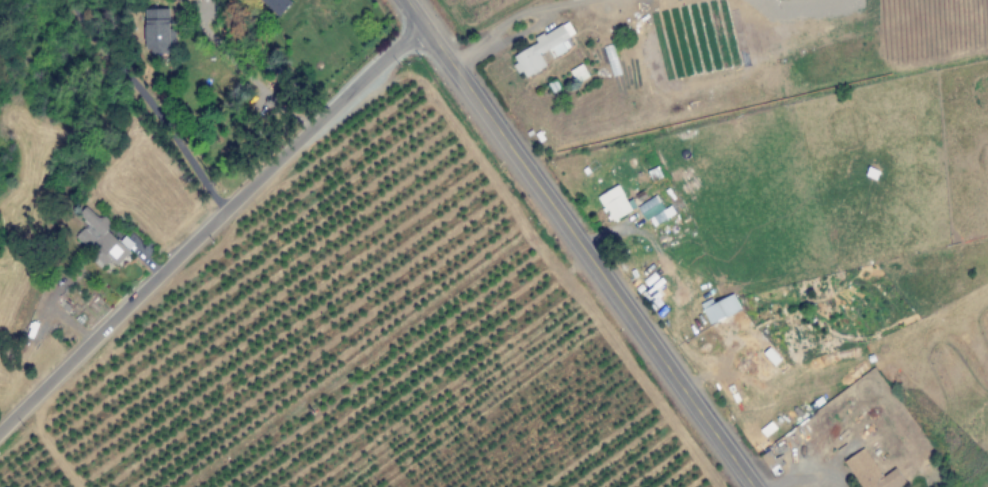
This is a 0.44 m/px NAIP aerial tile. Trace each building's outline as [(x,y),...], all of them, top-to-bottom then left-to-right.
[(278,17),(291,3),(289,0),(260,0),(278,17)] [(146,55),(170,54),(169,9),(145,10),(146,55)] [(512,56),(523,79),(546,68),(540,55),(548,50),(552,57),(574,47),(568,37),(574,34),(568,22),(534,39),(537,44),(512,56)] [(569,71),(577,84),(588,77),(581,64),(569,71)] [(632,199),(627,202),(618,186),(598,197),(611,222),(637,208),(632,199)] [(651,228),(675,214),(670,206),(664,210),(656,195),(638,207),(651,228)] [(74,239),(102,267),(110,260),(115,265),(135,246),(125,236),(119,242),(107,230),(112,225),(102,215),(99,218),(87,206),(77,215),(87,225),(74,239)] [(699,304),(709,325),(740,310),(733,294),(714,303),(711,299),(699,304)] [(906,484),(895,468),(882,477),(863,449),(843,462),(860,486),(901,486),(906,484)]
